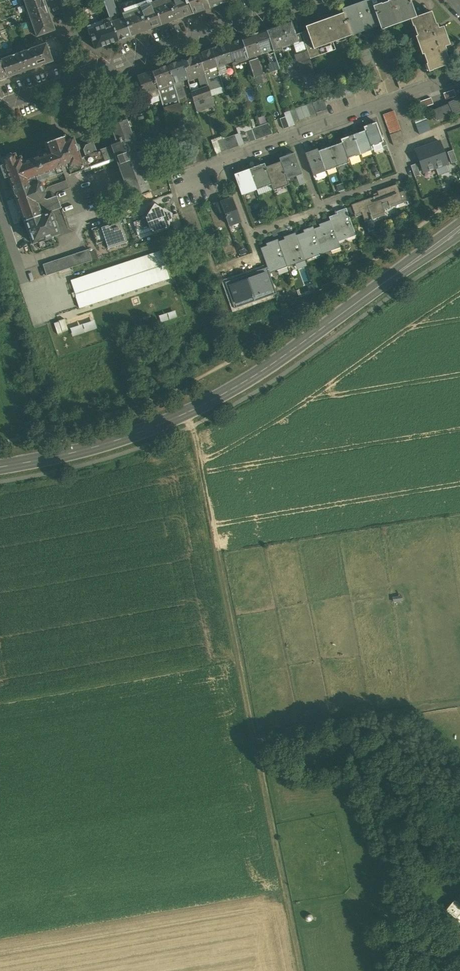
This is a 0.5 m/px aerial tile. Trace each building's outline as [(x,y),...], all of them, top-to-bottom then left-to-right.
[(28,12),(46,6),(44,0),(24,0),(28,12)] [(103,1),(106,10),(113,8),(110,0),(107,0),(103,1)] [(152,3),(161,26),(176,20),(168,0),(160,0),(152,3)] [(176,20),(192,14),(186,0),(168,0),(176,20)] [(209,8),(225,2),(224,0),(186,0),(192,14),(209,8)] [(341,9),(342,13),(343,13),(351,36),(379,26),(372,6),(370,0),(368,0),(341,9)] [(386,1),(387,2),(380,4),(372,6),(379,26),(380,30),(389,27),(387,23),(396,20),(397,24),(398,24),(397,20),(406,17),(407,20),(410,20),(410,19),(416,17),(409,0),(390,0),(386,1)] [(152,3),(137,9),(146,31),(161,26),(152,3)] [(94,5),(83,9),(87,21),(98,16),(94,5)] [(46,6),(28,12),(37,37),(54,30),(46,6)] [(124,19),(116,21),(114,17),(116,16),(113,8),(106,10),(109,18),(110,18),(118,41),(131,37),(124,19)] [(137,9),(122,14),(124,19),(131,37),(146,31),(137,9)] [(416,17),(413,18),(416,26),(413,26),(416,36),(414,36),(415,38),(419,36),(422,44),(446,36),(443,26),(438,28),(436,23),(435,24),(431,12),(416,17)] [(342,13),(305,27),(306,30),(301,33),(307,50),(310,59),(335,50),(333,42),(351,36),(343,13),(342,13)] [(109,18),(87,27),(95,49),(118,41),(110,18),(109,18)] [(290,21),(266,30),(273,51),(298,42),(290,21)] [(266,30),(253,35),(260,54),(267,51),(268,55),(266,55),(272,71),(279,69),(273,51),(266,30)] [(253,35),(241,39),(249,63),(253,78),(261,75),(255,59),(254,60),(252,57),(260,54),(253,35)] [(446,36),(422,44),(425,52),(421,54),(421,55),(423,54),(426,64),(429,63),(432,70),(449,64),(445,52),(446,51),(444,46),(449,45),(446,36)] [(241,39),(226,45),(231,62),(233,67),(234,67),(233,64),(239,63),(239,66),(249,63),(241,39)] [(46,44),(30,50),(36,67),(52,62),(46,44)] [(226,45),(211,50),(219,75),(222,74),(219,66),(231,62),(226,45)] [(358,53),(360,58),(371,54),(369,49),(358,53)] [(30,50),(15,55),(22,72),(36,67),(30,50)] [(211,50),(198,55),(209,90),(223,85),(219,75),(211,50)] [(310,59),(307,50),(297,54),(300,63),(299,64),(305,83),(317,79),(310,59)] [(360,58),(362,64),(373,60),(371,54),(360,58)] [(15,55),(0,60),(7,78),(22,72),(15,55)] [(198,55),(181,61),(187,79),(197,111),(214,105),(209,90),(198,55)] [(362,64),(364,69),(375,65),(373,60),(362,64)] [(181,61),(167,66),(173,84),(187,79),(181,61)] [(364,69),(366,75),(377,71),(375,65),(364,69)] [(167,66),(151,71),(158,90),(160,95),(167,120),(183,116),(173,84),(167,66)] [(422,81),(428,78),(424,67),(418,69),(422,81)] [(417,83),(422,81),(418,69),(412,71),(417,83)] [(151,71),(137,76),(146,100),(160,95),(158,90),(151,71)] [(366,75),(368,81),(379,76),(377,71),(366,75)] [(411,85),(417,83),(412,71),(407,73),(411,85)] [(400,89),(411,85),(407,73),(395,77),(400,89)] [(368,81),(370,86),(372,85),(381,82),(379,76),(368,81)] [(370,88),(366,78),(361,80),(364,90),(370,88)] [(364,90),(361,80),(355,82),(359,92),(364,90)] [(381,82),(372,85),(376,97),(387,93),(383,81),(381,82)] [(359,92),(355,82),(349,84),(353,94),(359,92)] [(353,94),(349,84),(344,86),(348,96),(353,94)] [(348,96),(344,86),(338,88),(342,98),(348,96)] [(342,98),(338,88),(333,90),(336,100),(342,98)] [(446,99),(456,96),(454,89),(444,93),(446,99)] [(336,100),(333,90),(327,92),(331,102),(336,100)] [(331,102),(327,92),(321,94),(323,99),(325,104),(331,102)] [(323,99),(318,101),(322,111),(327,109),(325,104),(323,99)] [(449,103),(450,104),(433,111),(437,120),(453,113),(454,114),(459,112),(459,109),(456,100),(449,103)] [(318,101),(312,103),(316,113),(322,111),(318,101)] [(316,113),(312,103),(306,105),(310,116),(316,114),(316,113)] [(306,105),(301,107),(305,118),(310,116),(306,105)] [(301,107),(295,109),(299,119),(299,120),(305,118),(301,107)] [(295,109),(290,111),(291,115),(293,121),(299,119),(295,109)] [(394,111),(382,115),(384,120),(396,116),(394,111)] [(291,115),(285,117),(289,127),(289,128),(295,126),(293,121),(291,115)] [(396,116),(384,120),(386,125),(397,121),(396,116)] [(285,117),(280,119),(283,129),(289,127),(285,117)] [(118,165),(138,158),(135,150),(137,149),(126,120),(110,126),(116,143),(110,145),(111,146),(116,161),(118,165)] [(427,120),(416,124),(417,129),(429,125),(427,120)] [(278,132),(274,121),(268,123),(272,134),(278,132)] [(397,121),(386,125),(388,130),(399,126),(397,121)] [(268,123),(263,125),(267,136),(272,134),(268,123)] [(376,123),(363,127),(365,131),(371,147),(383,142),(376,123)] [(263,125),(257,127),(261,138),(267,136),(263,125)] [(429,125),(417,129),(419,134),(430,130),(429,125)] [(399,126),(388,130),(390,135),(401,131),(399,126)] [(257,127),(251,129),(255,140),(261,138),(257,127)] [(251,129),(246,131),(250,142),(255,140),(251,129)] [(365,131),(353,135),(360,155),(372,150),(371,147),(365,131)] [(401,131),(390,135),(391,140),(403,136),(401,131)] [(234,135),(229,137),(233,148),(239,146),(234,135)] [(353,135),(341,139),(342,143),(348,159),(360,155),(353,135)] [(29,160),(38,182),(63,173),(61,168),(67,166),(70,175),(84,169),(80,157),(78,152),(79,149),(78,145),(75,144),(73,138),(66,141),(64,136),(45,143),(48,153),(29,160)] [(403,136),(391,140),(394,146),(405,141),(403,136)] [(229,137),(223,139),(227,150),(233,148),(229,137)] [(223,139),(217,141),(221,153),(227,150),(223,139)] [(217,141),(212,143),(216,155),(221,153),(217,141)] [(439,141),(427,146),(435,168),(448,164),(439,141)] [(111,146),(96,151),(96,150),(93,142),(87,144),(86,144),(85,145),(83,150),(85,155),(80,157),(84,169),(85,172),(116,161),(111,146)] [(342,143),(330,147),(337,167),(349,163),(348,159),(342,143)] [(427,146),(415,150),(423,173),(435,168),(427,146)] [(330,147),(318,151),(325,171),(337,167),(330,147)] [(201,149),(196,151),(200,162),(205,160),(201,149)] [(317,149),(305,153),(313,176),(325,171),(318,151),(317,149)] [(453,150),(447,152),(451,164),(457,161),(453,150)] [(196,151),(190,153),(194,164),(200,162),(196,151)] [(194,164),(190,153),(183,156),(183,157),(187,167),(194,164)] [(294,153),(279,158),(280,162),(287,180),(296,176),(297,178),(302,176),(294,153)] [(38,183),(38,182),(29,160),(22,162),(20,157),(16,159),(15,154),(2,159),(24,221),(41,215),(37,203),(41,202),(44,195),(40,184),(38,183)] [(183,157),(173,161),(176,171),(187,167),(183,157)] [(138,158),(118,165),(129,197),(149,190),(138,158)] [(280,162),(265,167),(271,184),(273,190),(289,185),(287,180),(280,162)] [(264,164),(249,169),(256,190),(271,184),(265,167),(264,164)] [(416,164),(410,166),(414,176),(415,177),(420,175),(416,164)] [(249,169),(234,174),(241,195),(256,190),(249,169)] [(378,195),(351,205),(355,215),(361,212),(364,220),(370,217),(370,218),(372,217),(384,212),(381,203),(387,201),(389,206),(406,199),(403,191),(399,193),(396,184),(377,191),(378,195)] [(240,221),(232,198),(220,203),(228,225),(240,221)] [(169,222),(171,222),(175,233),(183,231),(178,213),(172,215),(172,214),(163,208),(162,209),(159,207),(158,208),(154,205),(149,213),(148,212),(145,217),(145,218),(133,222),(137,232),(149,228),(150,230),(151,230),(152,232),(153,232),(154,234),(169,229),(169,222)] [(346,209),(339,211),(340,213),(329,217),(330,221),(338,241),(347,238),(346,236),(355,233),(346,209)] [(50,212),(41,215),(24,221),(32,243),(58,234),(50,212)] [(120,220),(110,223),(110,222),(91,229),(96,244),(105,241),(108,249),(127,243),(120,220)] [(324,226),(314,229),(321,251),(322,254),(331,250),(330,248),(339,245),(338,241),(330,221),(323,223),(324,226)] [(313,227),(306,230),(307,232),(296,236),(304,257),(305,260),(313,257),(312,254),(321,251),(314,229),(313,227)] [(289,238),(278,242),(286,264),(287,266),(296,263),(295,261),(304,257),(296,236),(295,233),(288,236),(289,238)] [(277,240),(270,242),(271,245),(260,248),(267,268),(269,273),(278,270),(277,267),(286,264),(278,242),(277,240)] [(88,249),(43,264),(46,276),(92,261),(88,249)] [(160,250),(70,280),(80,308),(169,278),(160,250)] [(82,275),(107,267),(106,263),(80,271),(82,275)] [(269,273),(267,268),(246,275),(255,300),(276,292),(269,273)] [(255,300),(246,275),(225,283),(234,307),(255,300)] [(73,326),(94,319),(92,312),(70,319),(73,326)] [(57,333),(68,330),(65,319),(54,322),(57,333)] [(95,320),(70,327),(72,335),(97,328),(95,320)] [(457,900),(455,900),(448,908),(449,911),(457,917),(458,917),(459,917),(459,918),(459,919),(459,902),(457,900)]
